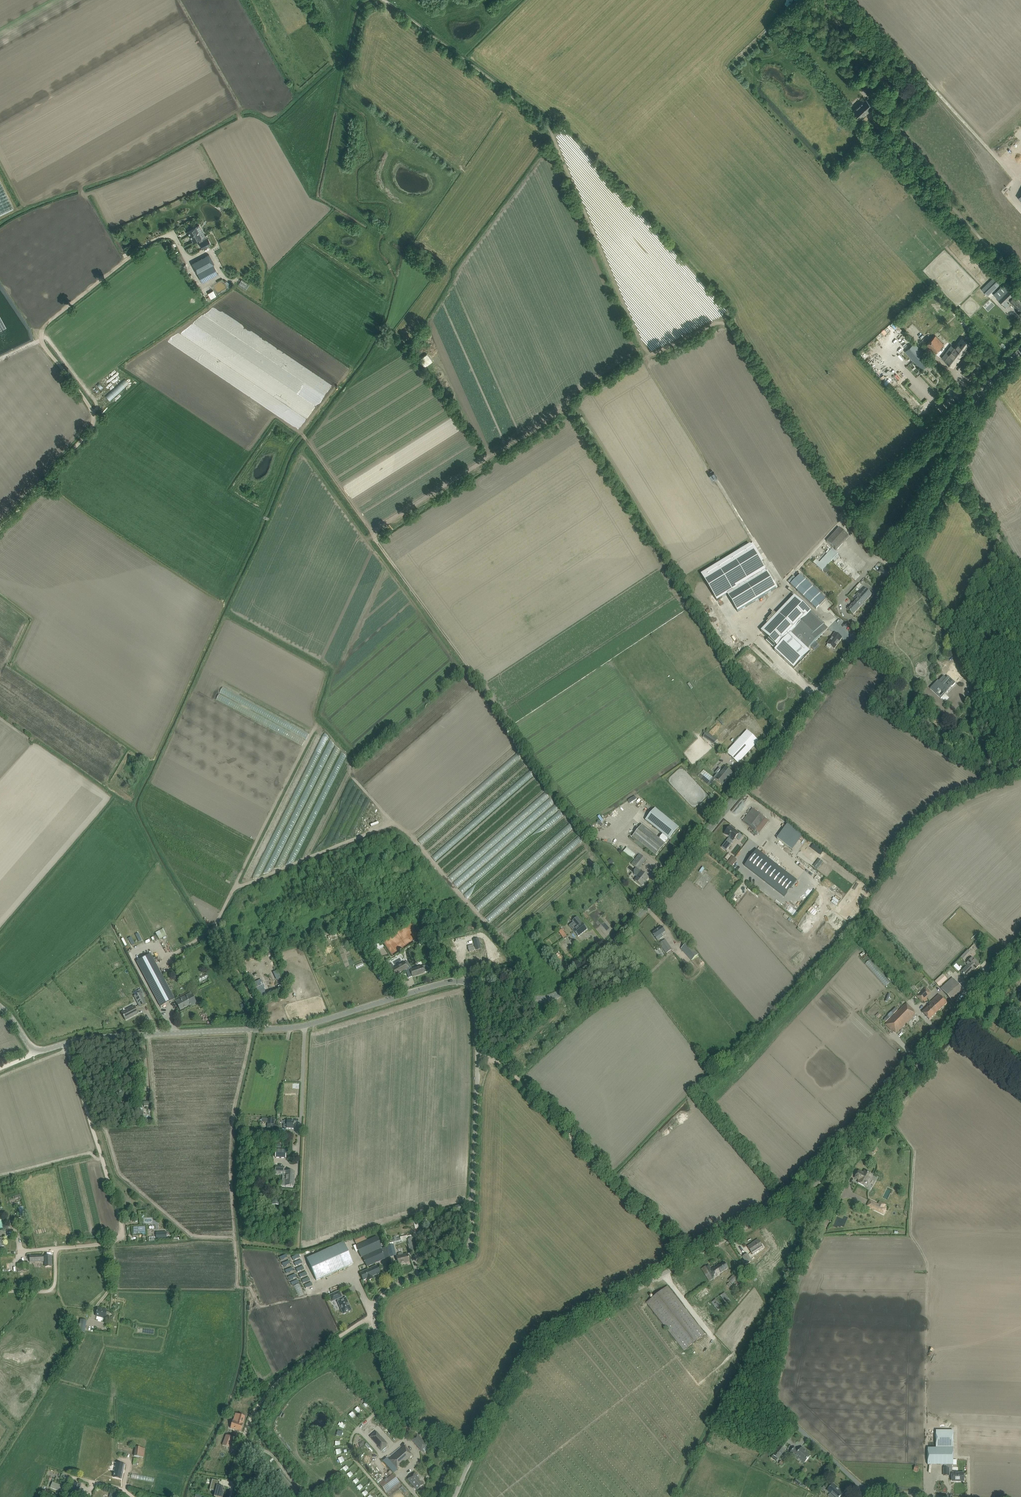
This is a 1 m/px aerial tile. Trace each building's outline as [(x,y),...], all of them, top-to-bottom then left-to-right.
[(869,89),(866,92),(870,96),(877,89),(880,86),(875,80),(870,85),(872,87),(869,89)] [(853,112),(851,114),(856,120),(858,118),(860,120),(873,107),(866,99),(852,112),(853,112)] [(13,209),(0,181),(0,215),(13,209)] [(195,227),(188,231),(187,231),(193,242),(198,239),(200,242),(199,243),(203,249),(211,244),(208,238),(203,241),(195,227)] [(164,252),(137,272),(140,277),(167,256),(164,252)] [(209,254),(192,263),(197,273),(202,282),(218,273),(213,264),(214,264),(209,254)] [(168,258),(161,263),(165,267),(171,262),(168,258)] [(172,264),(164,269),(166,272),(168,271),(169,272),(175,269),(172,264)] [(981,289),(988,296),(1002,282),(996,275),(981,289)] [(240,286),(253,293),(255,288),(242,281),(240,286)] [(1003,285),(993,294),(1003,304),(1006,301),(1013,294),(1015,292),(1011,288),(1011,287),(1006,282),(1004,285),(1003,285)] [(215,291),(210,294),(213,300),(218,297),(215,291)] [(1014,296),(1009,301),(1017,309),(1020,312),(1018,313),(1020,317),(1020,305),(1020,304),(1014,296)] [(193,314),(202,307),(199,303),(190,310),(193,314)] [(934,353),(944,344),(936,335),(926,344),(934,353)] [(970,344),(966,341),(962,338),(953,350),(951,352),(947,357),(946,356),(943,359),(953,367),(970,344)] [(931,361),(914,343),(905,352),(922,370),(931,361)] [(115,369),(90,388),(94,394),(119,374),(115,369)] [(95,395),(99,400),(124,379),(120,374),(95,395)] [(103,406),(131,384),(127,379),(99,400),(103,406)] [(836,550),(849,537),(839,528),(827,541),(836,550)] [(750,545),(701,575),(717,601),(727,595),(766,571),(761,562),(763,561),(753,543),(750,545)] [(832,549),(817,566),(822,571),(823,570),(827,573),(829,571),(826,567),(838,554),(832,549)] [(805,554),(799,553),(794,552),(793,557),(791,556),(790,562),(798,564),(799,561),(804,562),(805,554)] [(888,577),(890,573),(882,567),(879,572),(888,577)] [(766,571),(727,595),(737,612),(778,587),(767,570),(766,571)] [(800,575),(790,585),(816,609),(826,599),(800,575)] [(854,602),(860,607),(872,595),(863,587),(856,595),(857,596),(855,599),(856,600),(854,602)] [(794,596),(761,632),(768,638),(766,641),(775,650),(774,651),(794,669),(810,652),(807,650),(791,634),(812,613),(794,596)] [(853,615),(860,607),(854,602),(847,609),(853,615)] [(812,613),(791,634),(807,650),(810,647),(815,642),(828,628),(812,613)] [(835,634),(827,644),(828,645),(827,647),(829,649),(831,647),(834,649),(842,638),(835,634)] [(754,635),(750,639),(754,644),(758,640),(754,635)] [(936,683),(932,688),(933,689),(933,690),(935,691),(937,692),(938,691),(938,692),(939,690),(940,689),(945,694),(946,693),(947,693),(948,692),(949,690),(948,690),(951,686),(952,687),(955,683),(950,678),(948,680),(946,678),(944,677),(943,676),(941,679),(941,678),(936,683)] [(978,696),(973,685),(968,687),(969,687),(970,689),(969,689),(974,699),(978,696)] [(109,774),(113,769),(0,694),(0,702),(109,774)] [(969,708),(959,716),(963,720),(972,712),(969,708)] [(17,732),(12,728),(0,743),(0,752),(17,732)] [(759,741),(747,730),(726,753),(738,764),(759,741)] [(716,745),(719,740),(707,733),(704,738),(716,745)] [(715,779),(722,785),(733,773),(726,767),(715,779)] [(714,778),(704,770),(700,774),(710,782),(714,778)] [(598,808),(602,815),(607,812),(603,805),(598,808)] [(668,839),(669,840),(679,828),(655,808),(645,820),(662,834),(659,839),(642,825),(632,837),(656,856),(665,844),(668,839)] [(752,808),(743,821),(759,834),(769,821),(752,808)] [(593,825),(601,820),(596,812),(588,817),(593,825)] [(794,851),(805,835),(789,825),(779,840),(794,851)] [(730,826),(724,833),(733,840),(735,838),(739,841),(743,836),(739,833),(730,826)] [(732,842),(729,840),(728,839),(722,847),(722,848),(723,848),(726,850),(732,842)] [(627,848),(623,852),(631,858),(633,860),(634,858),(632,857),(635,854),(627,848)] [(797,880),(757,850),(745,866),(784,896),(797,880)] [(639,854),(631,864),(636,868),(638,870),(639,869),(647,860),(639,854)] [(815,866),(819,870),(825,863),(821,859),(815,866)] [(636,868),(634,871),(634,875),(637,877),(635,881),(642,886),(649,878),(640,871),(639,869),(638,870),(636,868)] [(573,922),(569,926),(578,937),(582,933),(587,929),(577,917),(572,921),(573,922)] [(662,927),(652,933),(658,941),(663,937),(662,934),(665,932),(662,927)] [(562,929),(559,931),(563,939),(567,936),(562,929)] [(161,941),(169,937),(165,930),(157,934),(161,941)] [(665,940),(660,944),(666,953),(672,949),(665,940)] [(688,943),(681,949),(692,960),(698,954),(688,943)] [(136,962),(160,1007),(175,1000),(151,954),(136,962)] [(969,974),(973,970),(974,971),(980,965),(972,958),(967,963),(968,965),(961,973),(966,978),(969,975),(969,974)] [(871,961),(866,965),(887,987),(891,983),(871,961)] [(405,969),(406,972),(409,978),(429,971),(427,965),(409,971),(405,963),(394,969),(391,964),(388,966),(394,976),(405,969)] [(382,982),(385,980),(380,971),(376,974),(382,982)] [(943,974),(935,982),(939,987),(947,979),(943,974)] [(941,989),(950,999),(962,988),(953,978),(941,989)] [(261,994),(267,992),(264,981),(257,983),(261,994)] [(921,1000),(930,992),(926,987),(917,996),(921,1000)] [(134,996),(140,1007),(146,1004),(140,993),(134,996)] [(922,1012),(929,1020),(947,1003),(938,994),(929,1003),(930,1004),(922,1012)] [(179,999),(175,1001),(180,1010),(189,1006),(190,1007),(196,1003),(192,995),(180,1002),(179,999)] [(906,1003),(885,1024),(886,1025),(893,1032),(894,1031),(897,1033),(898,1031),(898,1032),(907,1024),(906,1023),(915,1014),(913,1012),(914,1010),(906,1003)] [(121,1013),(125,1021),(126,1020),(125,1020),(131,1017),(132,1017),(138,1014),(134,1006),(121,1013)] [(267,1121),(266,1131),(279,1131),(279,1127),(275,1127),(275,1121),(267,1121)] [(284,1121),(283,1129),(286,1129),(293,1130),(294,1122),(287,1121),(287,1122),(284,1121)] [(285,1186),(290,1186),(294,1187),(295,1171),(286,1171),(285,1186)] [(868,1183),(872,1175),(865,1171),(863,1173),(859,1171),(855,1178),(856,1178),(857,1178),(858,1179),(860,1180),(858,1183),(865,1186),(866,1185),(867,1184),(866,1184),(867,1182),(868,1183)] [(867,1206),(883,1214),(886,1209),(870,1201),(867,1206)] [(97,1234),(92,1213),(87,1215),(91,1235),(97,1234)] [(363,1234),(353,1239),(356,1244),(366,1240),(363,1234)] [(394,1240),(388,1241),(389,1245),(406,1241),(407,1240),(408,1245),(411,1254),(416,1253),(414,1245),(417,1244),(415,1238),(412,1239),(411,1235),(403,1237),(396,1239),(396,1237),(393,1237),(394,1240)] [(381,1248),(376,1237),(356,1246),(361,1257),(362,1257),(367,1267),(385,1259),(380,1249),(381,1248)] [(755,1243),(748,1247),(753,1254),(763,1248),(758,1240),(754,1242),(755,1243)] [(306,1259),(316,1281),(353,1264),(343,1242),(306,1259)] [(407,1254),(403,1255),(403,1253),(401,1252),(398,1253),(398,1254),(398,1257),(397,1257),(398,1264),(406,1262),(405,1262),(409,1261),(407,1254)] [(747,1254),(742,1257),(747,1264),(752,1261),(747,1254)] [(709,1264),(701,1269),(709,1282),(720,1275),(720,1274),(728,1268),(724,1262),(715,1268),(714,1267),(712,1269),(709,1264)] [(360,1273),(363,1281),(367,1279),(367,1281),(373,1279),(372,1277),(380,1273),(376,1266),(360,1273)] [(734,1275),(728,1280),(732,1284),(738,1279),(734,1275)] [(667,1286),(647,1302),(684,1350),(705,1334),(667,1286)] [(338,1302),(343,1314),(351,1310),(346,1298),(343,1299),(342,1297),(339,1291),(329,1296),(331,1302),(337,1299),(338,1302)] [(724,1293),(720,1296),(726,1304),(731,1301),(724,1293)] [(715,1300),(711,1303),(718,1311),(722,1308),(715,1300)] [(98,1309),(96,1316),(105,1318),(107,1311),(98,1309)] [(78,1331),(85,1332),(87,1321),(81,1320),(78,1331)] [(243,1424),(245,1416),(235,1413),(233,1421),(230,1428),(241,1431),(243,1424)] [(953,1448),(953,1430),(936,1430),(936,1448),(928,1448),(928,1465),(944,1465),(944,1468),(944,1476),(949,1476),(949,1474),(952,1474),(952,1481),(958,1481),(964,1481),(964,1473),(952,1473),(952,1465),(953,1465),(953,1448)] [(370,1437),(381,1450),(385,1447),(385,1446),(387,1444),(381,1437),(380,1437),(376,1432),(370,1437)] [(417,1434),(411,1439),(421,1451),(422,1450),(424,1453),(429,1449),(426,1446),(427,1445),(417,1434)] [(226,1435),(222,1445),(230,1448),(234,1438),(226,1435)] [(773,1455),(778,1459),(787,1448),(781,1444),(773,1455)] [(404,1445),(388,1459),(394,1465),(394,1464),(398,1468),(412,1456),(409,1452),(409,1451),(404,1445)] [(135,1447),(134,1456),(144,1458),(145,1449),(135,1447)] [(804,1463),(810,1456),(807,1453),(807,1452),(802,1447),(799,1451),(795,1447),(790,1453),(798,1460),(799,1458),(804,1463)] [(121,1479),(124,1465),(117,1463),(114,1477),(121,1479)] [(393,1471),(389,1474),(392,1477),(385,1482),(391,1490),(401,1483),(393,1471)] [(408,1479),(414,1487),(415,1486),(418,1489),(419,1488),(421,1490),(423,1488),(421,1486),(423,1485),(419,1480),(419,1479),(414,1473),(408,1479)] [(158,1490),(159,1484),(174,1486),(175,1481),(134,1475),(132,1485),(140,1486),(140,1487),(149,1488),(149,1483),(155,1483),(154,1486),(158,1487),(157,1490),(158,1490)] [(210,1489),(215,1491),(214,1496),(216,1496),(222,1496),(224,1492),(222,1492),(223,1487),(217,1486),(218,1481),(213,1480),(210,1489)] [(52,1488),(60,1491),(62,1486),(54,1482),(52,1488)] [(73,1496),(76,1496),(81,1485),(73,1482),(67,1495),(73,1496)] [(833,1484),(827,1490),(834,1496),(840,1496),(843,1493),(833,1484)]
